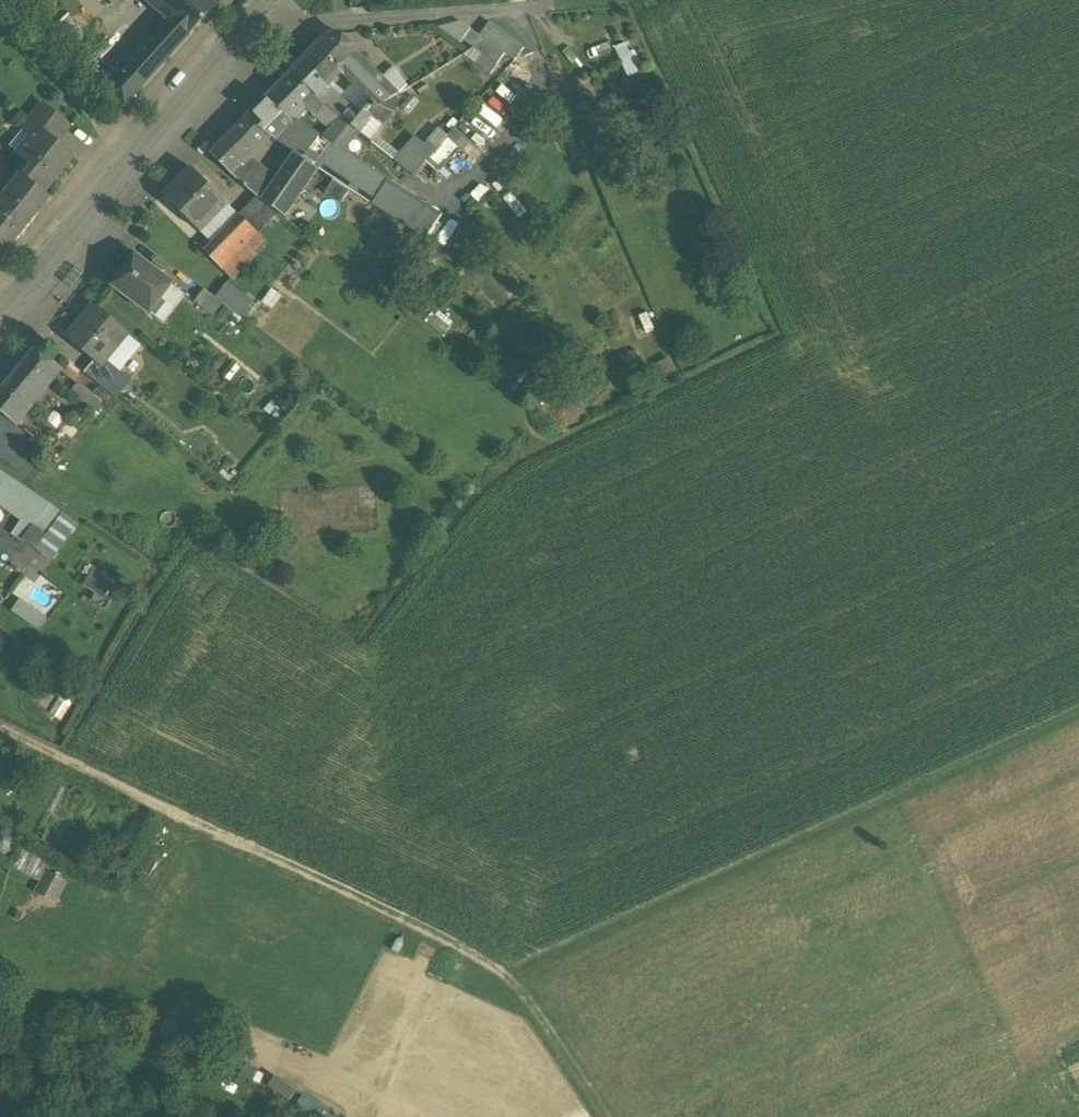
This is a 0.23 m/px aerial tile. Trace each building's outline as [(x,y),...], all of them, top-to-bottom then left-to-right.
[(172,16),(191,34),(218,4),(214,0),(154,0),(172,16)] [(171,20),(156,36),(175,52),(191,34),(172,16),(171,20)] [(524,48),(489,23),(480,35),(505,52),(516,60),(524,48)] [(480,35),(471,29),(463,40),(483,54),(497,64),(505,52),(480,35)] [(341,35),(329,36),(320,44),(345,71),(366,95),(367,94),(381,78),(341,35)] [(156,36),(109,89),(125,107),(175,52),(156,36)] [(320,44),(290,74),(315,99),(329,109),(336,102),(331,97),(335,93),(330,86),(345,71),(320,44)] [(626,44),(615,49),(628,77),(638,72),(626,44)] [(497,64),(483,54),(477,64),(490,73),(497,64)] [(408,89),(396,71),(390,70),(382,79),(397,95),(408,89)] [(290,74),(266,99),(290,123),(304,110),(315,99),(290,74)] [(382,79),(381,78),(367,94),(368,96),(378,108),(397,95),(382,79)] [(378,108),(368,96),(345,122),(358,132),(359,133),(378,108)] [(266,99),(246,119),(268,135),(295,153),(316,167),(329,148),(291,122),(290,123),(266,99)] [(329,109),(315,99),(304,110),(330,129),(339,117),(329,109)] [(70,128),(43,106),(25,128),(33,135),(18,153),(34,166),(26,177),(44,192),(74,156),(58,143),(70,128)] [(378,108),(359,133),(371,143),(390,118),(378,108)] [(345,122),(339,117),(330,129),(324,139),(331,144),(344,153),(358,132),(345,122)] [(268,135),(246,119),(235,131),(254,149),(268,135)] [(273,184),(255,169),(259,164),(249,154),(254,149),(235,131),(211,155),(235,179),(262,201),(284,216),(295,202),(272,185),(273,184)] [(344,153),(331,144),(329,148),(316,167),(320,170),(372,204),(387,183),(388,182),(344,153)] [(410,146),(396,163),(412,177),(427,160),(410,146)] [(273,184),(272,185),(295,202),(320,170),(316,167),(295,153),(273,184)] [(225,200),(192,168),(164,197),(197,229),(224,201),(225,200)] [(0,208),(0,257),(2,258),(20,236),(22,238),(27,233),(24,231),(51,198),(44,192),(26,177),(12,193),(2,206),(0,208)] [(441,217),(387,183),(372,204),(425,238),(441,217)] [(0,195),(0,204),(2,206),(12,193),(7,187),(0,195)] [(255,198),(239,216),(258,234),(278,215),(255,198)] [(224,201),(197,229),(212,243),(239,216),(224,201)] [(239,216),(212,243),(206,251),(205,252),(206,253),(223,270),(258,234),(239,216)] [(174,284),(136,256),(112,287),(150,315),(174,284)] [(253,303),(232,287),(221,302),(224,304),(243,318),(253,303)] [(221,302),(205,290),(195,303),(214,317),(224,304),(221,302)] [(141,347),(94,306),(68,336),(96,360),(103,365),(108,360),(121,371),(141,347)] [(36,348),(3,389),(28,408),(60,367),(36,348)] [(103,365),(96,360),(85,373),(105,390),(121,371),(108,360),(103,365)] [(121,371),(105,390),(117,399),(132,381),(121,371)] [(104,403),(80,384),(72,394),(96,414),(104,403)] [(3,389),(0,393),(0,413),(15,425),(28,408),(3,389)] [(0,472),(0,506),(22,522),(32,527),(48,505),(0,472)] [(32,527),(22,522),(14,534),(25,542),(34,528),(32,527)] [(107,596),(115,577),(91,567),(83,586),(107,596)] [(36,627),(44,618),(21,598),(13,608),(36,627)] [(34,889),(55,903),(68,883),(47,869),(34,889)] [(265,1092),(287,1104),(297,1088),(274,1075),(265,1092)]
